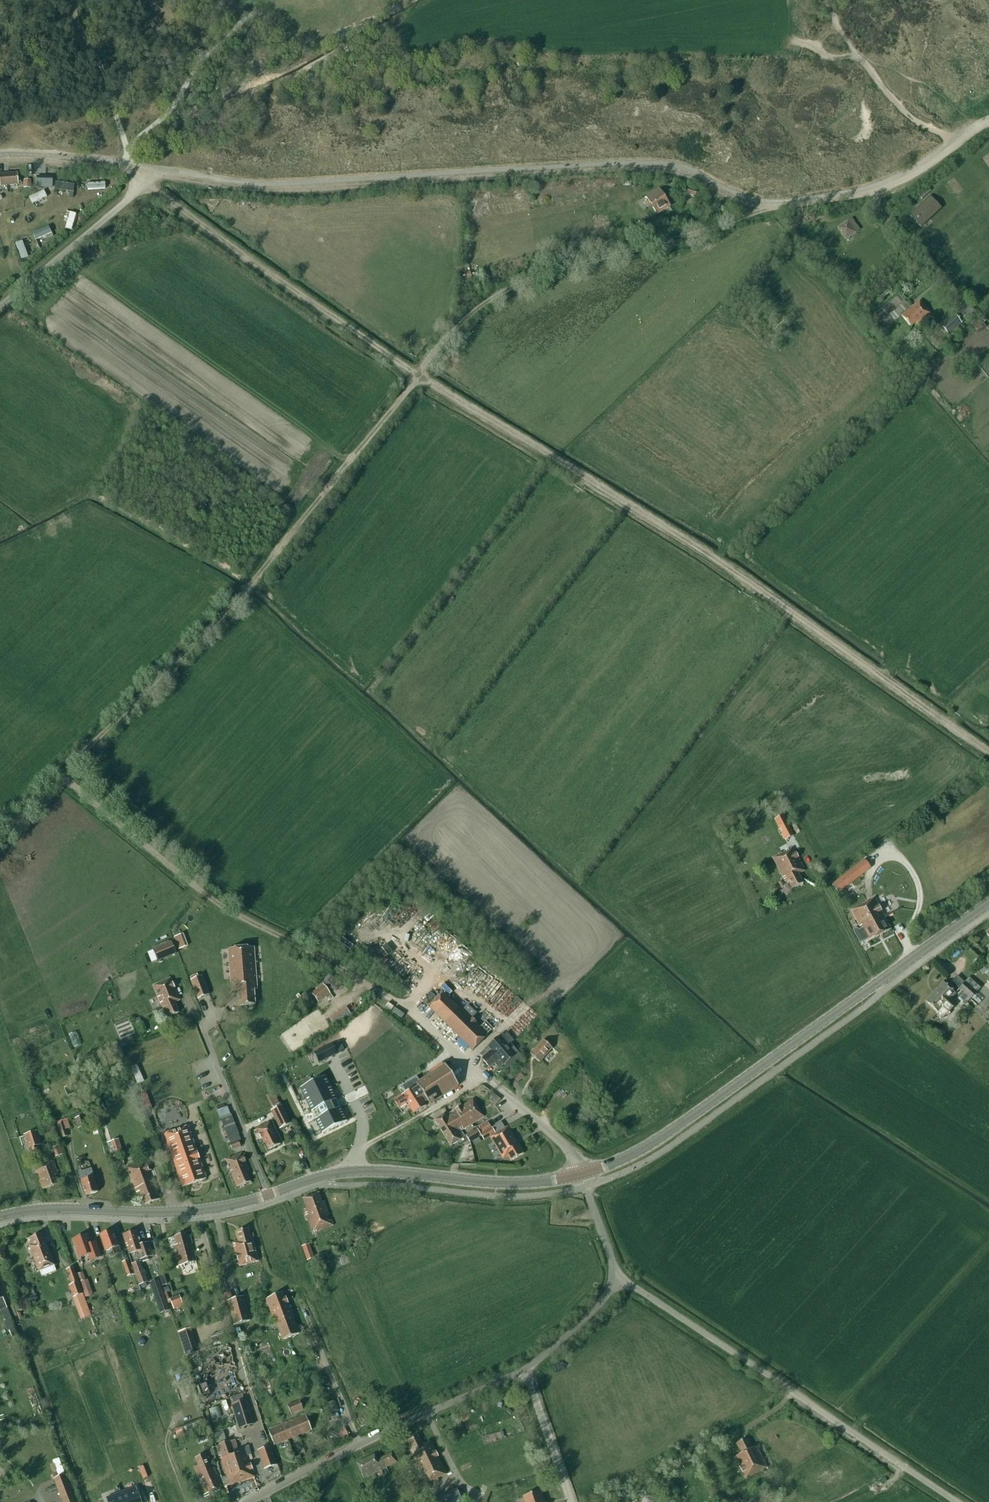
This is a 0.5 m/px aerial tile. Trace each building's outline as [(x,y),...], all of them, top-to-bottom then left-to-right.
[(46,175),(46,166),(27,165),(27,175),(46,175)] [(0,175),(0,179),(1,186),(18,185),(18,183),(20,183),(20,175),(17,175),(17,174),(0,175)] [(37,178),(36,187),(51,188),(51,179),(37,178)] [(74,192),(75,184),(56,182),(55,189),(69,191),(74,192)] [(592,192),(597,200),(607,194),(602,185),(592,192)] [(917,194),(921,199),(930,191),(926,186),(917,194)] [(686,194),(697,198),(699,192),(688,188),(686,194)] [(657,215),(670,207),(664,196),(666,195),(664,192),(662,193),(659,189),(646,197),(657,215)] [(47,197),(44,191),(29,198),(32,204),(47,197)] [(912,215),(923,227),(943,208),(932,196),(912,215)] [(72,230),(76,214),(70,212),(66,229),(72,230)] [(839,227),(848,240),(859,233),(850,220),(839,227)] [(36,240),(52,233),(49,226),(33,233),(36,240)] [(28,257),(22,241),(15,243),(21,259),(28,257)] [(902,316),(911,327),(916,323),(918,324),(930,314),(920,302),(902,316)] [(948,334),(962,321),(957,315),(955,316),(953,313),(940,325),(948,334)] [(794,836),(783,815),(775,820),(785,840),(794,836)] [(779,855),(776,857),(773,858),(779,871),(778,872),(780,875),(781,874),(785,882),(788,881),(792,889),(803,883),(798,874),(805,871),(792,848),(782,853),(781,852),(779,853),(779,855)] [(864,860),(832,885),(839,893),(870,868),(864,860)] [(890,929),(877,904),(873,898),(851,910),(868,941),(890,929)] [(188,946),(183,934),(174,938),(179,950),(188,946)] [(387,956),(395,950),(390,942),(382,948),(387,956)] [(172,943),(153,951),(158,962),(176,954),(172,943)] [(254,990),(257,990),(254,947),(227,949),(231,992),(239,991),(240,1006),(255,1005),(254,990)] [(978,971),(988,978),(988,977),(988,969),(983,964),(978,971)] [(326,973),(322,979),(327,983),(331,977),(326,973)] [(209,995),(202,976),(199,978),(197,974),(190,977),(192,980),(190,981),(197,999),(209,995)] [(180,1001),(170,979),(153,986),(163,1009),(162,1009),(166,1019),(179,1013),(174,1003),(180,1001)] [(980,988),(969,979),(960,989),(962,991),(958,996),(964,1002),(966,1001),(967,1002),(970,999),(971,1000),(976,994),(975,993),(980,988)] [(957,1004),(952,999),(956,994),(944,983),(926,1003),(937,1012),(935,1014),(939,1018),(941,1019),(943,1019),(945,1019),(950,1014),(949,1013),(957,1004)] [(311,995),(318,1003),(330,994),(323,985),(311,995)] [(429,1008),(472,1051),(488,1035),(494,1029),(486,1021),(480,1028),(460,1007),(459,1008),(444,993),(429,1008)] [(489,1048),(481,1055),(483,1058),(482,1059),(489,1068),(494,1063),(499,1069),(504,1065),(504,1066),(508,1069),(522,1057),(510,1044),(513,1041),(507,1033),(503,1036),(502,1035),(499,1037),(498,1037),(487,1046),(489,1048)] [(543,1041),(531,1055),(539,1063),(552,1048),(543,1041)] [(337,1054),(332,1044),(314,1053),(318,1063),(337,1054)] [(419,1081),(416,1083),(424,1095),(427,1101),(430,1104),(459,1086),(445,1065),(419,1081)] [(524,1078),(517,1069),(510,1074),(517,1083),(524,1078)] [(315,1120),(322,1134),(347,1121),(340,1108),(336,1100),(325,1076),(300,1089),(311,1112),(312,1112),(316,1120),(315,1120)] [(402,1097),(394,1102),(398,1109),(407,1103),(413,1114),(426,1106),(424,1103),(427,1101),(424,1095),(416,1083),(419,1081),(416,1077),(403,1085),(408,1092),(405,1093),(402,1096),(402,1097)] [(146,1093),(140,1095),(144,1104),(149,1102),(146,1093)] [(444,1115),(434,1121),(440,1129),(451,1146),(462,1139),(464,1137),(460,1131),(483,1117),(473,1099),(445,1116),(444,1115)] [(282,1106),(271,1111),(280,1129),(290,1124),(282,1106)] [(91,1110),(74,1116),(78,1129),(87,1126),(83,1116),(85,1115),(89,1126),(96,1124),(91,1110)] [(239,1134),(231,1114),(220,1119),(232,1151),(234,1150),(241,1148),(238,1141),(240,1140),(238,1135),(239,1134)] [(70,1128),(67,1119),(57,1122),(62,1139),(68,1137),(65,1129),(70,1128)] [(256,1129),(264,1144),(265,1143),(268,1150),(280,1144),(270,1123),(256,1129)] [(206,1179),(188,1127),(164,1135),(182,1187),(184,1186),(206,1179)] [(511,1161),(524,1154),(518,1144),(508,1127),(490,1137),(493,1142),(501,1156),(503,1159),(508,1156),(511,1161)] [(490,1136),(495,1133),(492,1128),(480,1135),(484,1140),(490,1136)] [(465,1136),(470,1143),(481,1136),(477,1129),(465,1136)] [(27,1142),(31,1153),(32,1155),(39,1153),(37,1146),(41,1145),(37,1132),(24,1136),(27,1142)] [(123,1154),(119,1139),(109,1142),(114,1157),(123,1154)] [(59,1146),(53,1148),(56,1157),(63,1154),(59,1146)] [(237,1188),(251,1182),(248,1176),(251,1174),(242,1153),(230,1158),(229,1157),(228,1157),(229,1158),(225,1159),(237,1188)] [(43,1190),(58,1185),(55,1176),(58,1175),(53,1162),(42,1165),(42,1164),(40,1165),(40,1166),(36,1167),(37,1171),(36,1171),(37,1174),(38,1173),(41,1181),(40,1181),(42,1188),(43,1190)] [(145,1205),(160,1199),(146,1162),(127,1169),(128,1171),(129,1171),(132,1180),(131,1180),(132,1183),(133,1182),(135,1186),(134,1186),(137,1193),(140,1192),(145,1205)] [(86,1196),(98,1192),(91,1169),(79,1173),(86,1196)] [(318,1193),(303,1199),(307,1209),(304,1210),(306,1216),(305,1216),(306,1221),(308,1220),(312,1231),(311,1231),(311,1232),(312,1232),(313,1233),(333,1226),(331,1220),(328,1222),(326,1216),(329,1215),(324,1202),(322,1203),(318,1193)] [(252,1238),(250,1239),(248,1229),(236,1232),(238,1242),(233,1243),(239,1267),(258,1261),(252,1238)] [(121,1253),(113,1231),(100,1235),(105,1252),(113,1250),(114,1255),(121,1253)] [(137,1231),(123,1236),(131,1263),(154,1256),(150,1242),(141,1245),(137,1231)] [(33,1245),(29,1246),(39,1272),(40,1272),(42,1277),(56,1271),(54,1266),(55,1266),(42,1233),(30,1238),(33,1245)] [(186,1233),(175,1236),(177,1245),(173,1246),(179,1266),(181,1265),(181,1268),(185,1267),(184,1265),(196,1261),(192,1246),(191,1244),(192,1244),(190,1236),(186,1237),(186,1233)] [(90,1261),(101,1257),(96,1243),(90,1245),(87,1236),(87,1235),(73,1240),(74,1240),(78,1250),(76,1251),(79,1258),(88,1255),(90,1261)] [(314,1258),(309,1244),(302,1247),(307,1261),(314,1258)] [(133,1274),(128,1261),(122,1263),(127,1276),(133,1274)] [(148,1282),(140,1261),(131,1265),(139,1286),(148,1282)] [(89,1312),(73,1268),(66,1270),(71,1285),(69,1286),(77,1309),(77,1308),(80,1315),(89,1312)] [(86,1280),(83,1273),(77,1274),(85,1298),(93,1295),(88,1279),(86,1280)] [(161,1314),(169,1311),(159,1280),(150,1283),(161,1314)] [(231,1292),(224,1294),(226,1302),(228,1301),(234,1325),(250,1321),(243,1297),(233,1300),(231,1292)] [(284,1293),(266,1299),(274,1322),(276,1322),(282,1340),(299,1334),(284,1293)] [(171,1303),(174,1310),(183,1306),(179,1296),(170,1300),(167,1301),(168,1304),(171,1303)] [(199,1352),(191,1328),(178,1332),(186,1356),(199,1352)] [(232,1397),(234,1404),(232,1405),(239,1429),(254,1424),(247,1400),(244,1401),(242,1393),(232,1397)] [(303,1410),(299,1400),(288,1405),(291,1415),(303,1410)] [(311,1430),(305,1416),(268,1431),(274,1445),(311,1430)] [(203,1428),(200,1419),(193,1422),(197,1431),(203,1428)] [(348,1437),(343,1426),(327,1433),(333,1445),(348,1437)] [(177,1438),(183,1436),(181,1428),(175,1430),(177,1438)] [(223,1431),(214,1434),(216,1442),(226,1439),(223,1431)] [(418,1436),(408,1441),(412,1450),(410,1450),(426,1484),(434,1480),(435,1483),(439,1481),(438,1479),(447,1474),(431,1441),(422,1445),(418,1436)] [(746,1439),(736,1444),(741,1454),(734,1458),(744,1479),(760,1472),(761,1473),(763,1472),(762,1470),(766,1468),(756,1447),(751,1449),(746,1439)] [(235,1441),(230,1442),(230,1441),(219,1445),(221,1452),(219,1453),(223,1464),(221,1465),(222,1468),(224,1468),(229,1485),(254,1477),(245,1447),(238,1450),(235,1441)] [(276,1465),(270,1447),(258,1451),(264,1469),(276,1465)] [(377,1460),(375,1455),(356,1464),(364,1478),(397,1462),(392,1453),(377,1460)] [(195,1458),(198,1466),(195,1467),(205,1494),(204,1495),(205,1497),(206,1497),(207,1498),(224,1492),(214,1468),(211,1469),(205,1454),(195,1458)] [(59,1459),(53,1461),(59,1476),(65,1473),(59,1459)] [(64,1474),(53,1479),(62,1501),(75,1501),(64,1474)] [(762,1482),(754,1486),(760,1495),(767,1491),(762,1482)] [(457,1490),(433,1501),(463,1501),(457,1490)] [(121,1493),(124,1501),(141,1501),(138,1493),(128,1496),(126,1491),(121,1493)] [(541,1491),(523,1497),(524,1501),(545,1501),(541,1491)] [(114,1501),(124,1501),(121,1493),(115,1495),(118,1501),(114,1501)] [(375,1494),(369,1496),(372,1501),(379,1501),(375,1494)]
